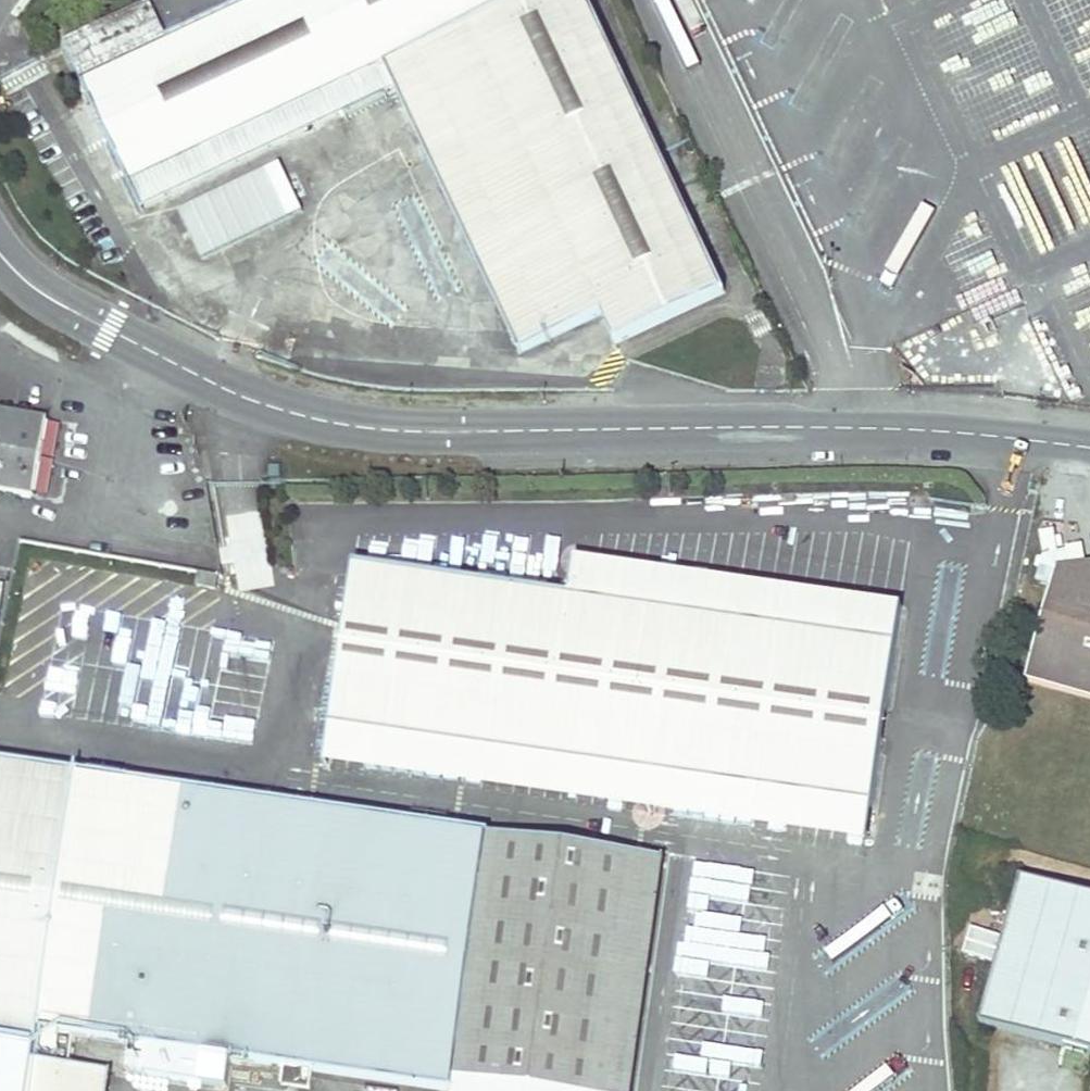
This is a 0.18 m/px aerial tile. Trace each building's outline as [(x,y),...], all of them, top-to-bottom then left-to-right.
[(129,183),(418,46),(431,75),(556,337),(602,315),(616,344),(725,292),(586,0),(156,0),(146,5),(148,11),(65,49),(129,183)] [(418,46),(129,183),(143,212),(395,92),(520,354),(556,337),(431,75),(418,46)] [(200,254),(301,209),(280,161),(178,206),(200,254)] [(31,498),(46,421),(0,413),(0,492),(31,498)] [(870,847),(905,609),(575,560),(569,598),(353,566),(323,767),(870,847)] [(1057,567),(1027,675),(1089,693),(1089,561),(1057,567)] [(0,762),(0,1090),(25,1090),(29,1064),(32,1047),(35,1047),(37,1031),(145,1047),(140,1075),(218,1086),(222,1058),(448,1090),(478,1090),(479,1088),(496,1090),(606,1090),(641,862),(488,838),(488,834),(75,773),(0,762)] [(1021,873),(980,1018),(1089,1049),(1089,892),(1021,873)] [(962,955),(993,962),(1000,933),(968,926),(962,955)] [(29,1064),(25,1090),(104,1090),(106,1076),(29,1064)]
